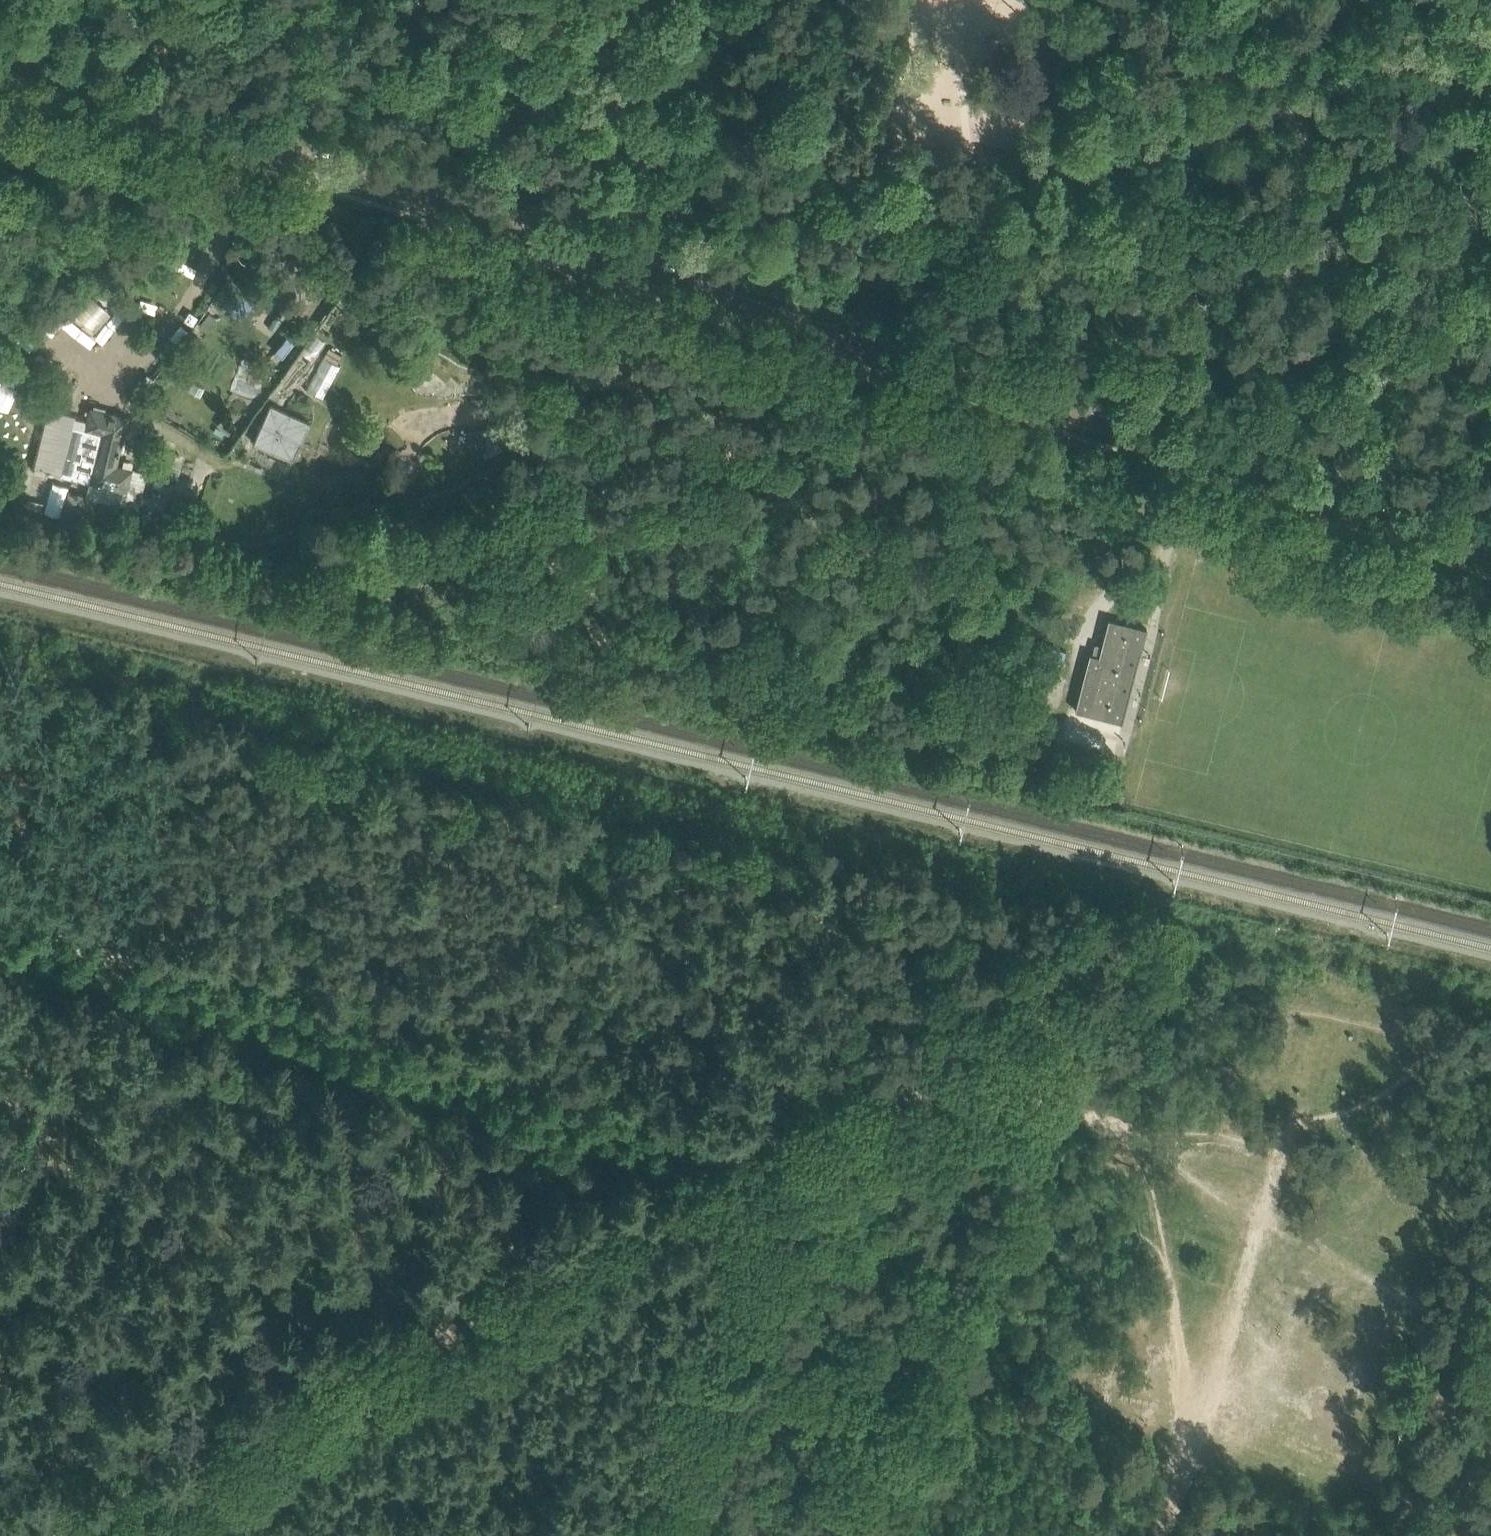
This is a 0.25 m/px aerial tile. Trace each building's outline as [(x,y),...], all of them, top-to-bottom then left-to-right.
[(252,285),(242,279),(237,286),(248,292),(252,285)] [(307,324),(295,316),(275,345),(286,354),(307,324)] [(11,408),(21,376),(0,369),(0,404),(11,408)] [(269,402),(253,440),(292,457),(309,418),(269,402)] [(116,465),(128,417),(90,407),(85,428),(74,425),(61,472),(125,490),(131,468),(116,465)] [(64,514),(66,481),(51,480),(48,513),(64,514)] [(1089,653),(1075,709),(1122,722),(1147,628),(1108,618),(1099,655),(1089,653)]
